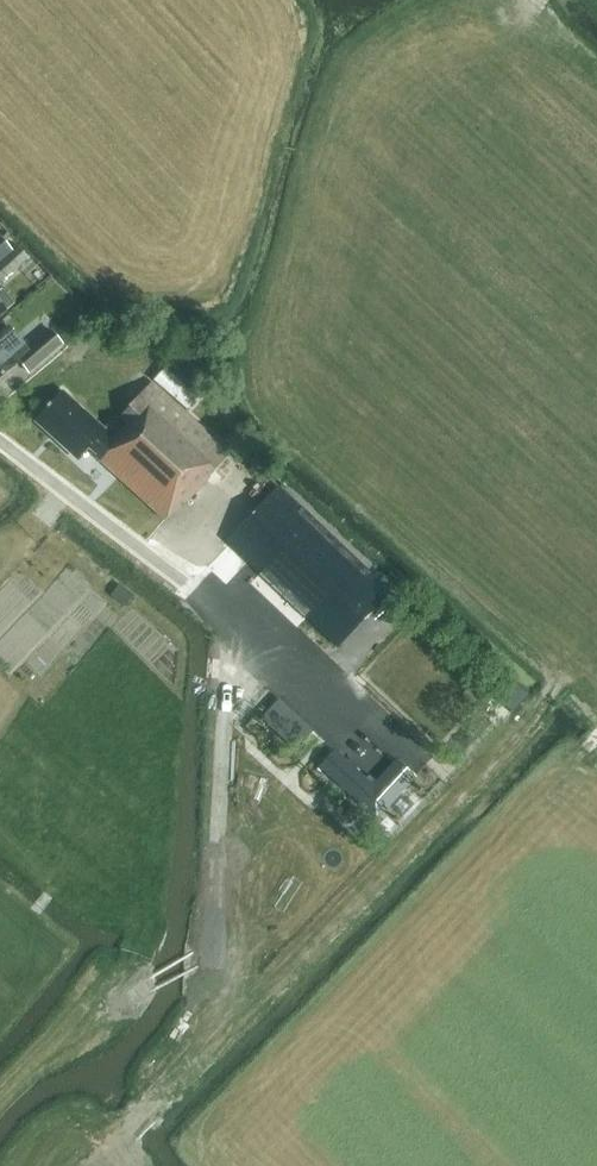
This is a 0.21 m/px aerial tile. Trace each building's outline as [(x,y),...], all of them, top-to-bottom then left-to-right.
[(12,251),(0,237),(0,262),(12,251)] [(0,262),(0,284),(28,259),(17,246),(12,251),(0,262)] [(14,304),(2,290),(0,292),(0,316),(14,304)] [(62,345),(50,331),(27,350),(8,328),(0,335),(0,378),(19,362),(29,373),(62,345)] [(111,424),(106,429),(104,431),(62,393),(36,422),(78,460),(90,447),(99,456),(96,458),(165,521),(181,503),(184,505),(230,454),(152,382),(119,418),(127,425),(120,432),(111,424)] [(389,593),(278,487),(226,542),(338,648),(389,593)] [(133,599),(121,590),(113,600),(125,609),(133,599)] [(513,715),(529,696),(510,679),(494,698),(513,715)] [(261,719),(270,727),(287,708),(279,700),(261,719)] [(373,786),(365,779),(334,750),(331,753),(318,767),(376,821),(389,806),(401,794),(415,778),(396,760),(376,782),(373,786)]
